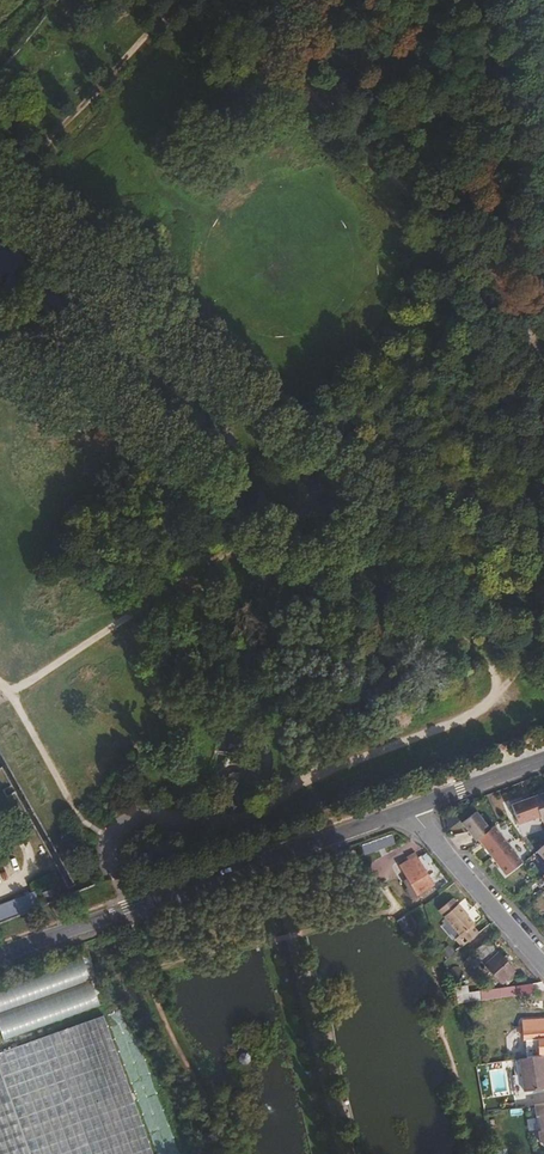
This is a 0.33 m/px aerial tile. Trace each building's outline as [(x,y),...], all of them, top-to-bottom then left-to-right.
[(521,857),(493,820),(488,824),(475,806),(459,818),(473,837),(476,835),(502,870),(521,857)] [(384,828),(365,834),(368,841),(386,834),(384,828)] [(393,834),(361,846),(364,854),(396,843),(393,834)] [(534,846),(543,859),(543,838),(534,846)] [(416,855),(409,860),(399,866),(409,882),(416,895),(434,884),(416,855)] [(416,895),(409,882),(405,885),(407,888),(406,889),(411,898),(416,895)] [(53,888),(42,893),(45,899),(56,895),(53,888)] [(42,908),(35,891),(0,905),(0,925),(42,908)] [(455,939),(462,947),(479,933),(472,925),(475,923),(458,905),(444,916),(460,935),(455,939)] [(409,911),(395,919),(404,932),(414,927),(409,911)] [(503,981),(512,973),(515,970),(488,940),(466,959),(474,968),(481,962),(485,966),(499,982),(500,984),(503,981)] [(101,1007),(92,977),(96,976),(90,957),(0,983),(0,1028),(2,1035),(101,1007)] [(499,982),(485,966),(482,969),(496,985),(499,982)] [(516,977),(512,973),(503,981),(507,985),(516,977)] [(469,993),(452,995),(455,1002),(481,998),(481,1000),(534,993),(532,983),(469,993)] [(451,988),(452,995),(469,993),(468,986),(451,988)] [(103,1015),(0,1053),(0,1071),(36,1153),(153,1153),(103,1015)] [(522,1020),(523,1026),(518,1027),(518,1034),(523,1033),(525,1058),(543,1055),(543,1019),(522,1020)] [(241,1054),(239,1057),(239,1062),(243,1064),(247,1064),(250,1060),(249,1056),(246,1053),(241,1054)] [(519,1059),(524,1092),(543,1089),(543,1055),(525,1058),(519,1059)] [(0,1071),(0,1153),(36,1153),(0,1071)] [(534,1105),(536,1117),(539,1117),(543,1147),(543,1104),(534,1105)]
